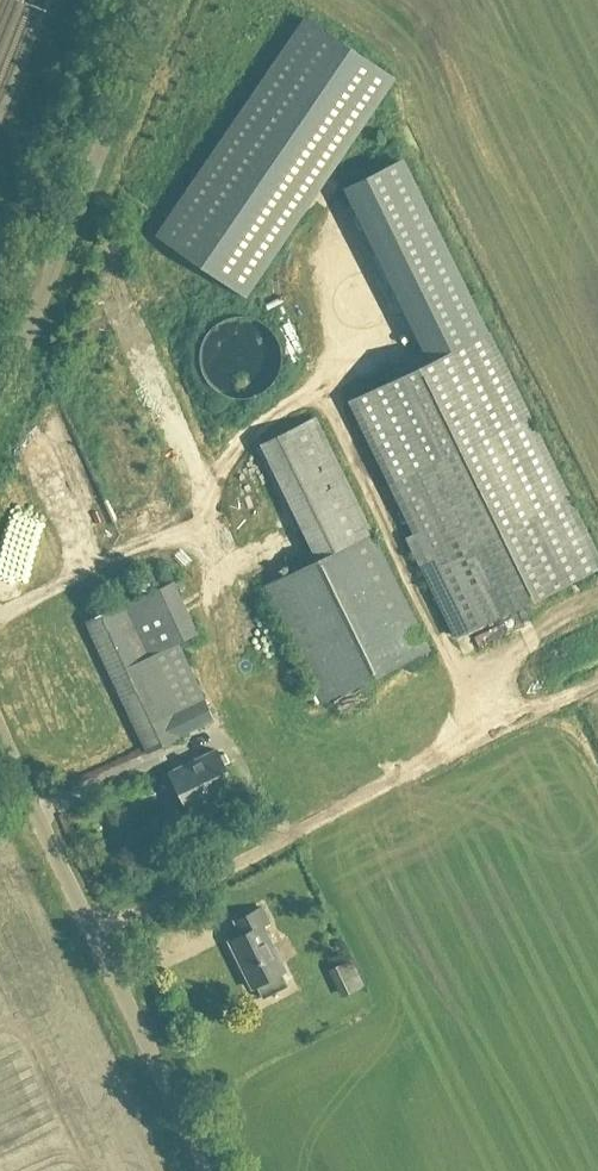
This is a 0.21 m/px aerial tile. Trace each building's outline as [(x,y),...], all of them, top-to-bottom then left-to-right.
[(308,21),(160,237),(242,293),(390,77),(308,21)] [(407,161),(345,189),(426,365),(489,336),(407,161)] [(275,380),(279,369),(281,358),(279,346),(274,335),(266,327),(256,321),(244,318),(232,318),(221,322),(212,329),(204,338),(200,349),(199,360),(201,372),(206,382),(214,391),(224,397),(235,399),(247,399),(258,396),(267,389),(275,380)] [(353,400),(418,533),(407,538),(456,636),(597,566),(597,564),(489,336),(426,365),(353,400)] [(266,442),(323,557),(263,587),(322,703),(430,650),(316,417),(266,442)] [(149,751),(217,719),(180,641),(201,631),(176,579),(89,620),(149,751)] [(566,666),(582,650),(572,640),(556,655),(566,666)] [(235,789),(218,752),(173,773),(191,810),(235,789)] [(287,988),(280,974),(286,971),(263,926),(268,923),(261,908),(234,922),(241,936),(230,941),(253,988),(254,987),(261,1000),(287,988)] [(364,987),(352,962),(328,973),(340,998),(364,987)]
